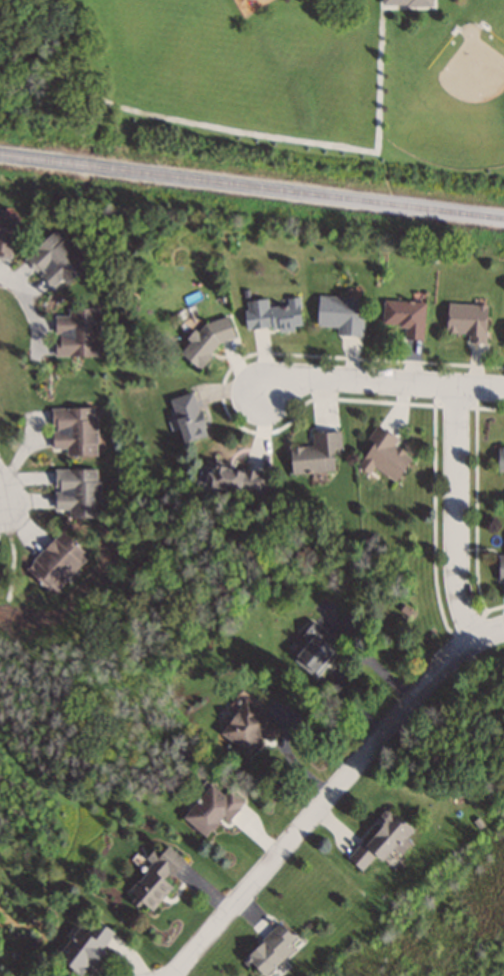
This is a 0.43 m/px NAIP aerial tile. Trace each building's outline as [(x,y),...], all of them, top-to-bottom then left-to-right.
[(0,210),(0,255),(11,256),(16,212),(0,210)] [(23,256),(53,293),(88,265),(58,227),(23,256)] [(362,297),(316,295),(315,326),(336,327),(336,334),(360,335),(362,297)] [(302,325),(299,296),(285,297),(286,304),(267,306),(266,297),(243,300),(246,331),(302,325)] [(381,325),(404,325),(403,339),(423,339),(424,301),(382,300),(381,325)] [(486,305),(446,303),(445,332),(465,333),(464,342),(485,343),(486,305)] [(198,369),(216,342),(231,337),(235,332),(229,314),(199,324),(194,320),(197,316),(194,307),(175,313),(185,344),(178,354),(198,369)] [(53,316),(52,355),(97,355),(97,308),(67,308),(67,316),(53,316)] [(168,398),(179,442),(205,436),(194,392),(168,398)] [(95,454),(95,408),(50,408),(51,455),(95,454)] [(397,438),(376,426),(357,458),(396,481),(410,457),(392,446),(397,438)] [(332,472),(332,449),(341,449),(340,431),(311,432),(311,446),(288,446),(289,473),(332,472)] [(263,498),(268,474),(207,462),(202,486),(263,498)] [(54,515),(99,515),(99,469),(54,469),(54,515)] [(25,567),(53,596),(90,561),(62,531),(25,567)] [(300,645),(290,657),(315,677),(342,645),(312,621),(295,642),(300,645)] [(259,735),(269,742),(280,725),(242,699),(218,734),(247,753),(259,735)] [(226,821),(243,800),(229,788),(224,795),(210,783),(181,816),(204,836),(221,816),(226,821)] [(410,828),(384,808),(345,858),(360,870),(372,855),(378,860),(389,846),(400,854),(409,841),(403,837),(410,828)] [(171,887),(164,881),(183,859),(165,843),(159,851),(154,846),(143,858),(149,863),(124,893),(148,913),(171,887)] [(290,948),(286,943),(292,938),(268,912),(253,927),(262,937),(241,957),(258,975),(259,975),(290,948)] [(76,926),(53,957),(80,975),(82,975),(113,932),(94,919),(84,932),(76,926)]
